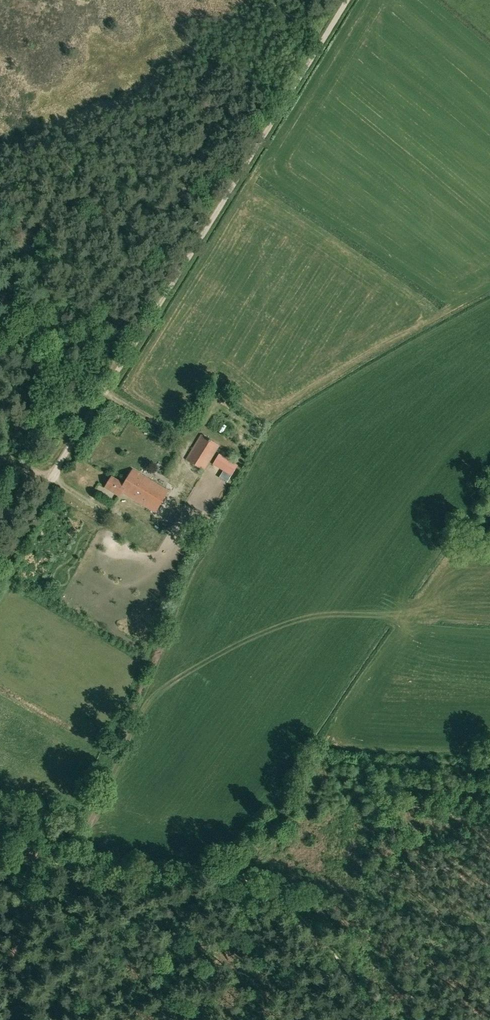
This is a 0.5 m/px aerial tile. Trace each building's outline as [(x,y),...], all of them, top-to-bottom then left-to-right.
[(187,459),(204,469),(221,441),(204,431),(187,459)] [(237,465),(232,462),(226,472),(231,475),(237,465)] [(169,491),(143,476),(133,470),(124,484),(112,477),(105,488),(120,496),(122,492),(156,512),(169,491)]
